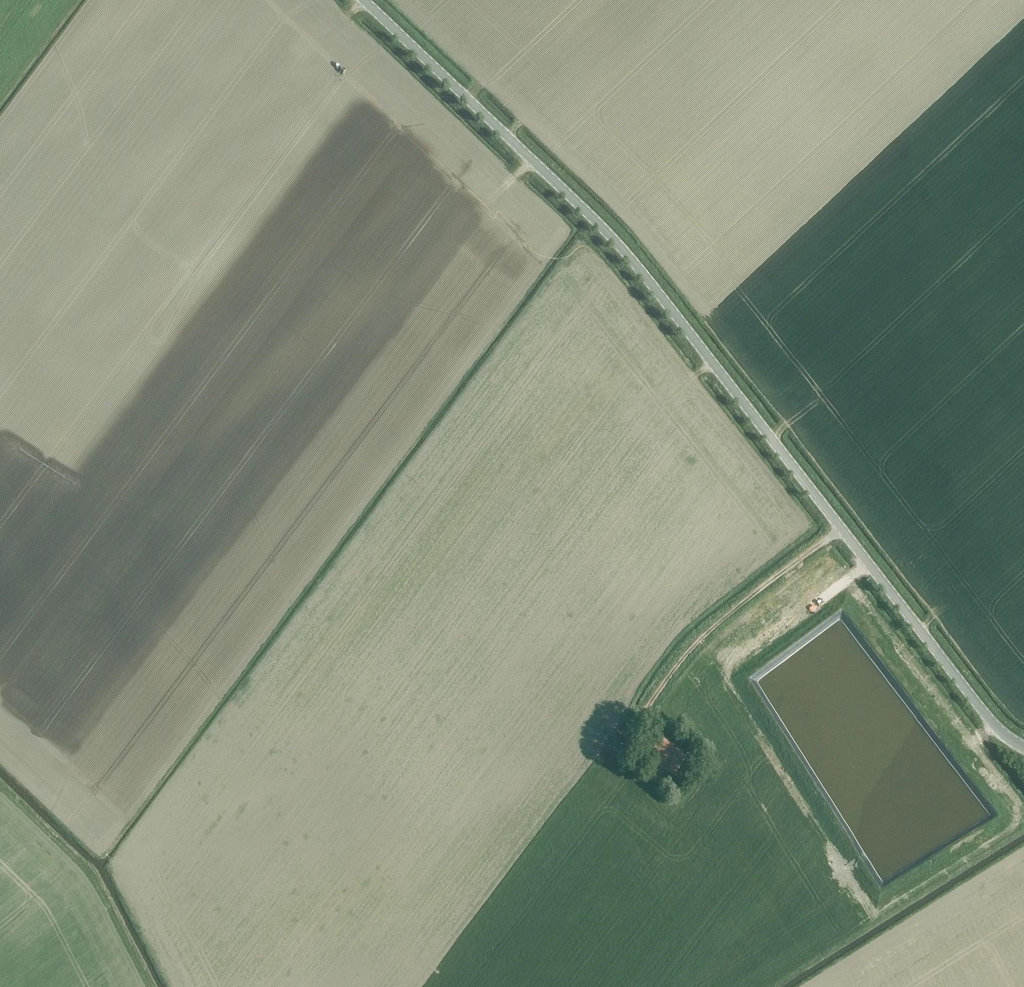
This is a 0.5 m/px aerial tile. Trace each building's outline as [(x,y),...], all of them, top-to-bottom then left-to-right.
[(675,774),(682,779),(694,761),(686,756),(687,755),(663,739),(653,752),(657,755),(653,762),(649,759),(644,767),(651,772),(656,765),(673,777),(675,774)]
